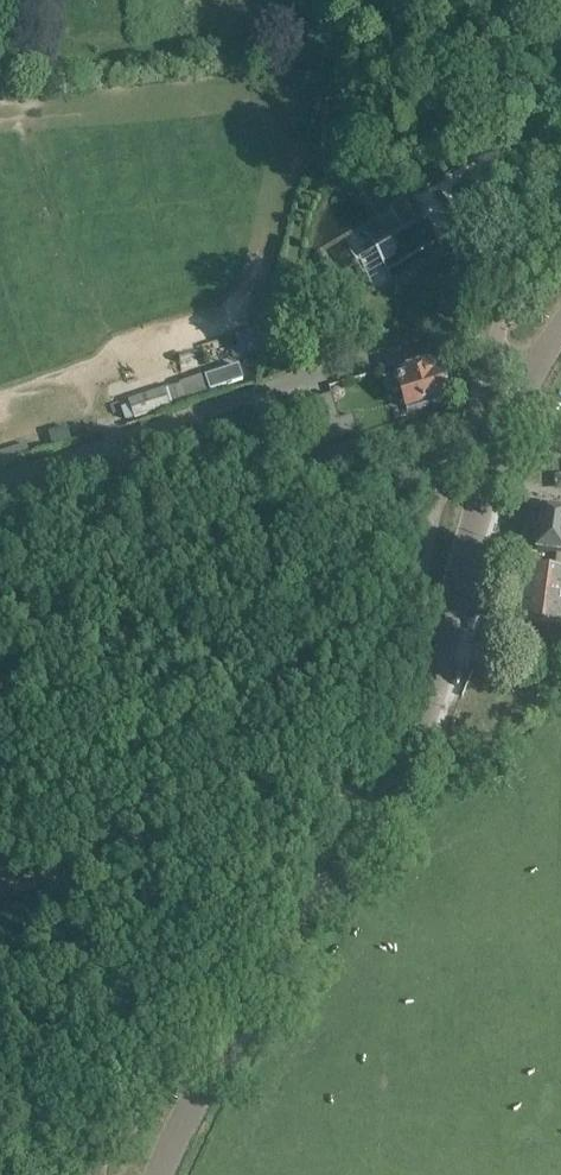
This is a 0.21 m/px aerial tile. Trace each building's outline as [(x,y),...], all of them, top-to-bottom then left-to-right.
[(419,206),(365,237),(385,270),(438,238),(419,206)] [(257,326),(229,334),(235,355),(263,347),(257,326)] [(434,363),(383,379),(393,413),(445,396),(434,363)] [(241,372),(213,381),(216,390),(244,381),(241,372)] [(163,389),(128,400),(134,418),(169,406),(163,389)] [(317,447),(358,435),(353,417),(339,421),(332,395),(317,399),(323,418),(310,422),(317,447)] [(543,509),(538,550),(560,553),(560,512),(543,509)] [(528,568),(522,616),(519,616),(516,639),(560,645),(560,572),(528,568)]
